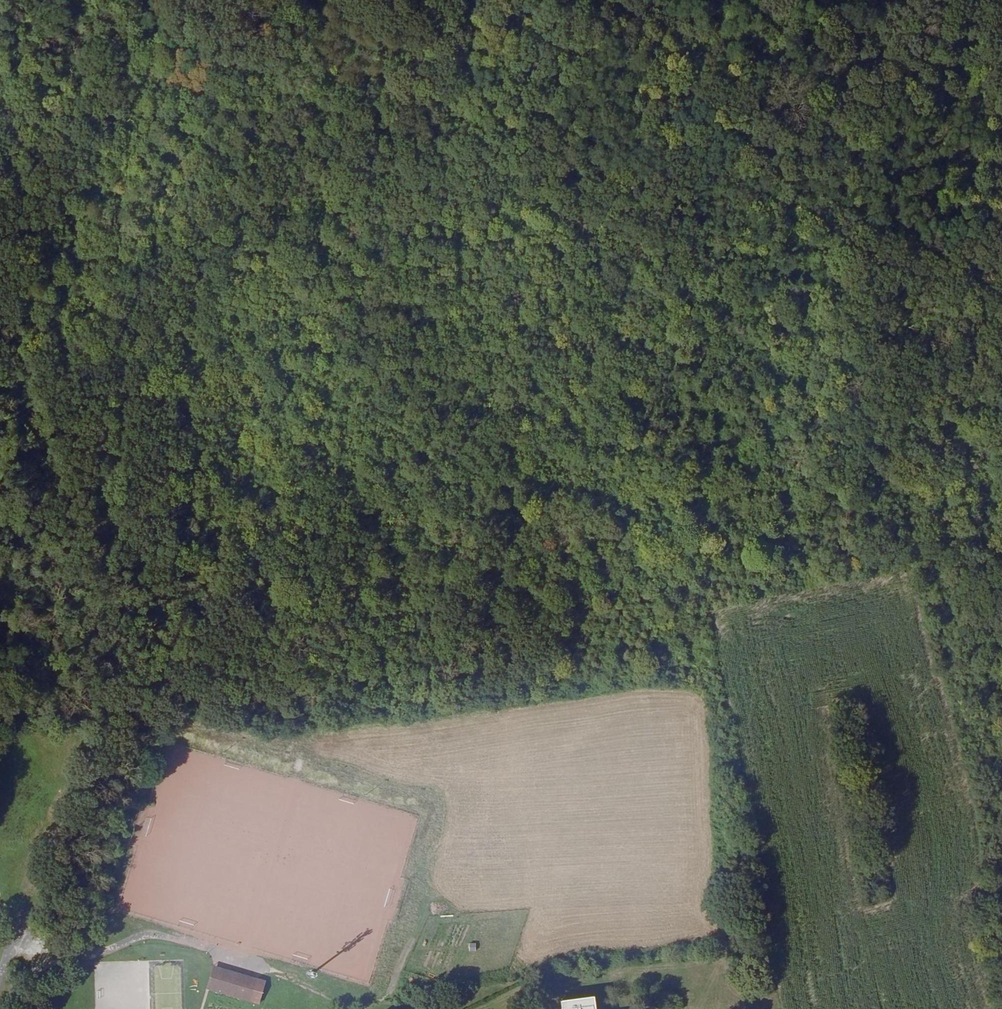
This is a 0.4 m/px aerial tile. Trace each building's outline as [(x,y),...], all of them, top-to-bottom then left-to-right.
[(74,721),(77,718),(71,715),(68,719),(67,721),(73,724),(74,721)] [(254,978),(216,966),(209,989),(212,990),(216,980),(222,981),(224,974),(253,983),(254,978)] [(216,980),(212,990),(247,1001),(253,983),(224,974),(222,981),(216,980)] [(593,996),(559,1000),(560,1008),(595,1008),(593,996)]
